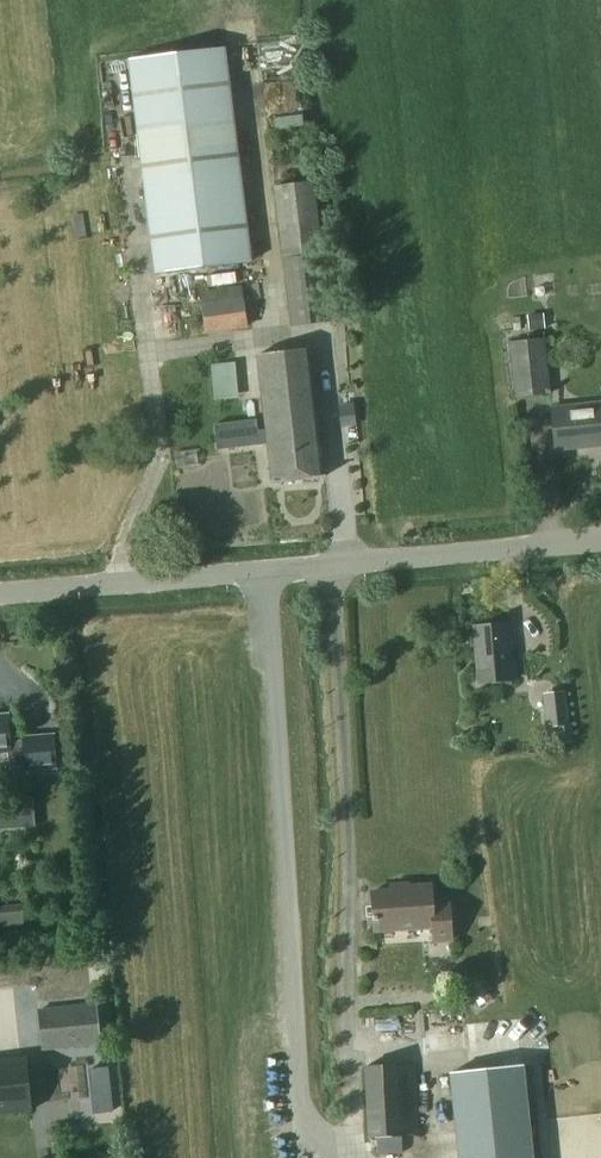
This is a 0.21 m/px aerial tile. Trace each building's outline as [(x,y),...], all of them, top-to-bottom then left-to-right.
[(133,55),(141,126),(156,270),(251,260),(229,45),(133,55)] [(329,321),(323,254),(321,254),(314,182),(277,185),(291,325),(329,321)] [(246,326),(240,286),(199,293),(205,333),(246,326)] [(544,339),(509,343),(515,397),(551,393),(544,339)] [(324,477),(310,349),(257,355),(265,429),(257,430),(256,419),(214,424),(217,450),(267,444),(272,483),(324,477)] [(552,407),(556,451),(587,448),(586,443),(600,442),(600,402),(552,407)] [(506,623),(474,627),(478,670),(482,669),(483,684),(516,680),(514,663),(510,663),(506,623)] [(567,724),(564,694),(545,695),(548,726),(557,725),(559,741),(571,740),(570,723),(567,724)] [(0,715),(0,754),(10,753),(7,714),(0,715)] [(53,735),(24,737),(26,771),(56,768),(53,735)] [(32,794),(0,795),(0,830),(33,829),(32,794)] [(391,891),(371,893),(374,932),(433,927),(434,942),(452,941),(449,902),(432,904),(431,886),(391,889),(391,891)] [(117,1003),(37,1010),(42,1048),(120,1040),(117,1003)] [(25,1058),(0,1061),(0,1114),(31,1111),(25,1058)] [(122,1065),(95,1064),(94,1102),(120,1103),(122,1065)] [(415,1065),(366,1067),(369,1138),(377,1137),(378,1154),(403,1153),(402,1136),(418,1135),(415,1065)] [(451,1074),(460,1157),(533,1157),(523,1067),(509,1068),(451,1074)]
